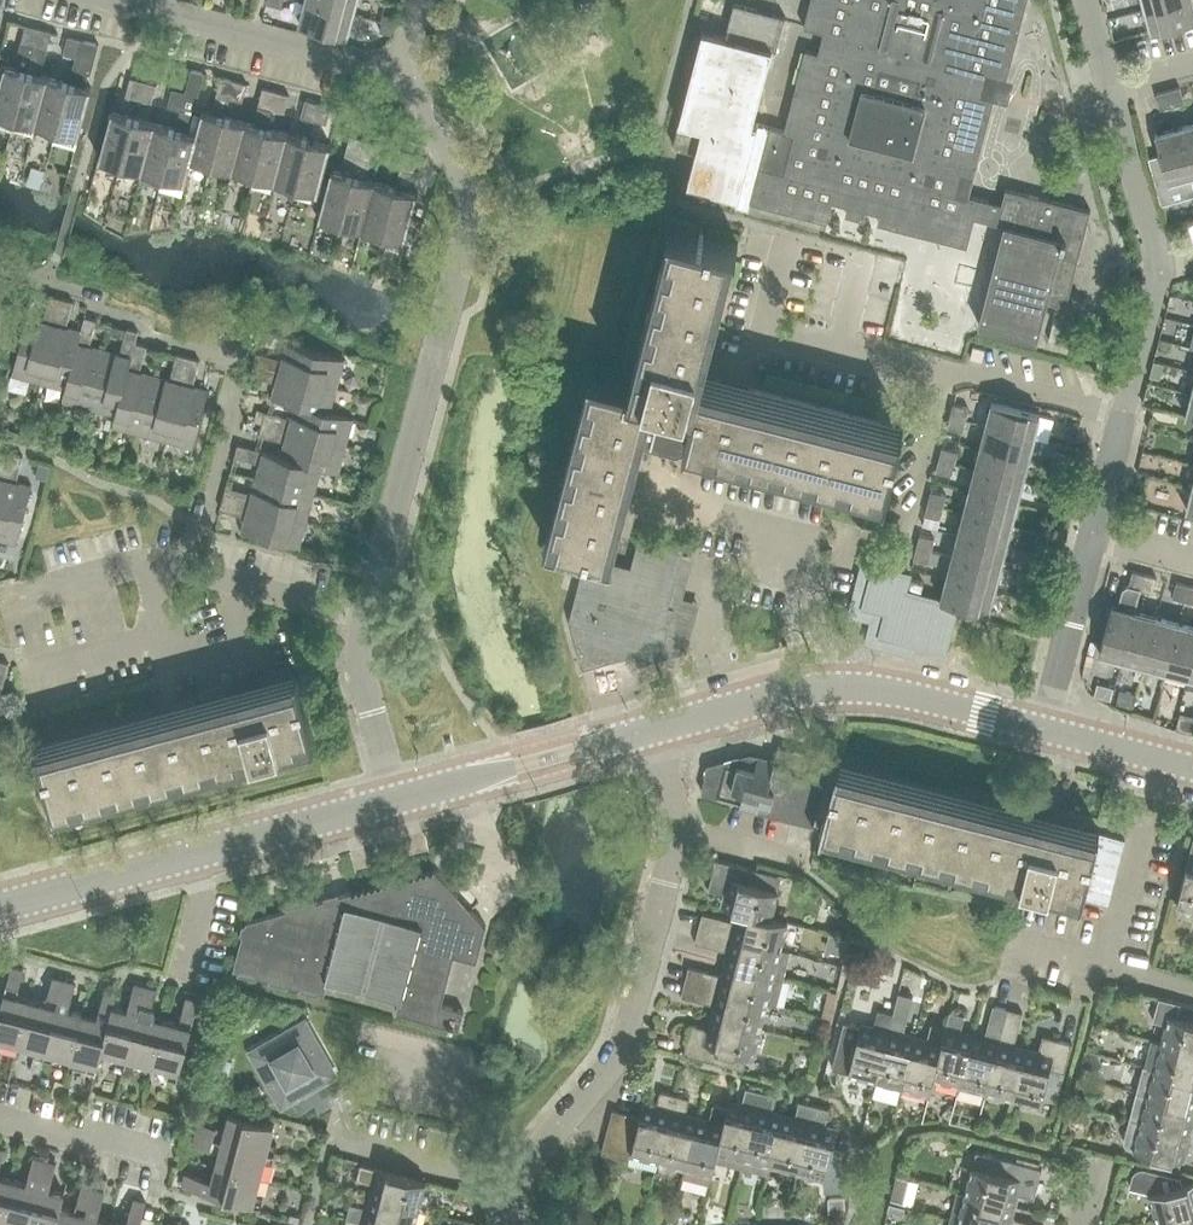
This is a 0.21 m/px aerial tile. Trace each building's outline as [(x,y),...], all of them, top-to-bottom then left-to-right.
[(305,1),(353,14),(356,0),(305,0),(305,1)] [(673,145),(696,151),(687,184),(739,197),(740,192),(752,195),(750,201),(762,204),(826,221),(826,222),(827,222),(832,201),(848,205),(845,214),(862,218),(864,209),(880,213),(878,223),(894,227),(897,217),(906,220),(904,229),(966,245),(966,246),(967,247),(974,218),(1004,226),(978,325),(979,325),(1037,341),(1047,302),(1056,305),(1065,307),(1090,210),(1039,196),(1038,196),(1029,193),(1006,187),(1002,203),(1001,203),(989,199),(968,194),(972,178),(993,98),(994,98),(994,97),(972,91),(974,82),(983,85),(986,74),(1006,79),(1007,78),(1006,78),(1026,0),(811,0),(805,26),(804,26),(803,27),(824,32),(822,43),(831,45),(829,55),(806,49),(805,50),(806,51),(788,131),(753,122),(771,50),(777,52),(786,17),(734,4),(725,37),(702,31),(673,145)] [(1145,9),(1179,0),(1143,0),(1145,9)] [(1192,20),(1192,0),(1179,0),(1145,9),(1151,31),(1192,20)] [(347,36),(353,14),(305,1),(299,23),(347,36)] [(380,31),(393,35),(396,26),(382,22),(380,31)] [(38,28),(25,25),(21,42),(33,46),(38,28)] [(46,49),(51,32),(38,28),(33,46),(46,49)] [(63,54),(76,57),(80,39),(67,36),(63,54)] [(75,149),(91,88),(81,85),(84,73),(90,75),(98,44),(80,39),(76,57),(69,82),(56,130),(53,143),(75,149)] [(0,82),(0,115),(14,118),(33,46),(21,42),(14,67),(5,65),(0,82)] [(11,130),(33,136),(36,124),(35,124),(48,76),(38,74),(42,58),(44,58),(46,49),(33,46),(14,118),(11,130)] [(192,113),(193,113),(204,72),(191,69),(185,92),(180,110),(192,113)] [(56,130),(69,82),(48,76),(35,124),(36,124),(56,130)] [(234,80),(221,77),(216,94),(217,94),(229,98),(234,80)] [(138,98),(143,81),(130,78),(125,95),(138,98)] [(234,80),(229,98),(242,101),(247,84),(234,80)] [(143,81),(138,98),(151,102),(156,84),(143,81)] [(1181,87),(1169,91),(1173,106),(1185,102),(1181,87)] [(258,105),(271,109),(276,91),(263,88),(258,105)] [(180,110),(185,92),(172,89),(167,106),(180,110)] [(276,91),(271,109),(284,112),(289,95),(276,91)] [(1173,106),(1169,91),(1157,94),(1161,109),(1173,106)] [(202,110),(196,134),(197,134),(190,158),(191,158),(212,164),(224,116),(229,98),(217,94),(212,113),(202,110)] [(313,120),(318,103),(305,99),(300,117),(313,120)] [(318,103),(313,120),(326,123),(331,106),(318,103)] [(245,122),(232,169),(254,175),(266,127),(271,109),(258,105),(253,124),(245,122)] [(175,128),(163,176),(160,186),(159,190),(181,195),(185,182),(191,158),(190,158),(197,134),(196,134),(187,131),(192,113),(180,110),(175,128)] [(111,111),(99,159),(121,164),(133,117),(111,111)] [(224,116),(212,164),(232,169),(245,122),(224,116)] [(133,117),(121,164),(142,170),(154,122),(133,117)] [(287,133),(274,180),(296,186),(308,139),(313,120),(300,117),(296,135),(287,133)] [(160,186),(163,176),(175,128),(154,122),(142,170),(139,180),(160,186)] [(1178,128),(1191,176),(1192,175),(1192,124),(1178,128)] [(266,127),(254,175),(274,180),(287,133),(266,127)] [(1178,128),(1155,134),(1169,182),(1191,176),(1178,128)] [(350,136),(345,153),(346,153),(359,157),(363,140),(350,136)] [(318,192),(330,144),(308,139),(296,186),(318,192)] [(376,143),(363,140),(359,157),(371,160),(376,143)] [(387,165),(400,168),(404,151),(392,147),(387,165)] [(417,154),(404,151),(400,168),(413,171),(417,154)] [(331,169),(319,217),(340,223),(359,157),(346,153),(341,172),(331,169)] [(340,223),(361,229),(374,181),(366,179),(371,160),(359,157),(340,223)] [(383,235),(405,241),(417,193),(408,190),(413,171),(400,168),(395,187),(383,235)] [(395,187),(374,181),(361,229),(383,235),(395,187)] [(748,208),(748,211),(760,214),(762,205),(762,204),(750,201),(748,208)] [(546,540),(546,541),(613,558),(613,557),(612,556),(634,469),(641,443),(657,447),(672,451),(683,444),(684,440),(685,441),(686,439),(885,490),(884,492),(886,492),(903,425),(902,424),(901,426),(703,376),(704,374),(701,374),(736,242),(737,243),(737,241),(670,224),(670,225),(673,226),(632,384),(589,373),(589,375),(591,375),(548,540),(546,540)] [(11,375),(38,382),(60,298),(50,296),(43,321),(27,317),(11,375)] [(72,302),(60,298),(38,382),(65,389),(81,331),(66,327),(72,302)] [(89,346),(96,321),(96,320),(84,317),(81,331),(65,389),(62,400),(89,408),(105,350),(89,346)] [(1048,342),(1051,342),(1067,346),(1073,323),(1054,318),(1048,342)] [(126,328),(126,329),(120,354),(105,350),(89,408),(115,414),(116,415),(135,343),(138,331),(126,328)] [(146,346),(135,343),(116,415),(115,414),(112,426),(140,433),(155,375),(140,372),(146,346)] [(253,364),(336,387),(344,359),(286,344),(282,359),(256,352),(253,364)] [(982,360),(985,348),(973,345),(970,357),(982,360)] [(176,354),(170,379),(155,375),(140,433),(166,440),(188,356),(176,354)] [(209,389),(193,385),(199,359),(188,356),(166,440),(194,447),(209,389)] [(336,387),(253,364),(250,375),(276,382),(271,398),(295,405),(295,404),(329,413),(330,412),(336,387)] [(992,403),(986,425),(1034,437),(1039,415),(992,403)] [(295,404),(295,405),(291,419),(265,412),(262,423),(346,446),(353,419),(330,412),(329,413),(295,404)] [(968,408),(953,404),(950,416),(965,420),(968,408)] [(950,416),(946,428),(962,432),(965,420),(950,416)] [(346,446),(262,423),(259,435),(284,442),(280,456),(280,457),(321,468),(338,473),(346,446)] [(986,425),(980,447),(1028,459),(1034,437),(986,425)] [(237,444),(234,456),(260,463),(256,478),(314,494),(321,468),(280,457),(280,456),(237,444)] [(941,447),(938,459),(953,463),(957,451),(941,447)] [(980,447),(974,469),(1022,481),(1028,459),(980,447)] [(11,453),(0,450),(0,494),(11,453)] [(0,494),(0,539),(16,544),(32,486),(16,482),(22,456),(11,453),(0,494)] [(953,463),(938,459),(935,472),(950,475),(953,463)] [(36,476),(47,480),(50,467),(39,464),(36,476)] [(974,469),(969,491),(1017,503),(1022,481),(974,469)] [(226,487),(223,498),(306,521),(314,494),(256,478),(251,494),(226,487)] [(945,495),(930,491),(927,503),(942,507),(945,495)] [(969,491),(963,513),(1011,525),(1017,503),(969,491)] [(306,521),(223,498),(220,509),(245,516),(241,532),(299,548),(306,521)] [(942,507),(927,503),(924,515),(939,519),(942,507)] [(963,513),(958,534),(1005,547),(1011,525),(963,513)] [(666,608),(681,552),(683,543),(642,532),(632,569),(587,558),(571,619),(584,665),(663,643),(665,633),(676,635),(682,612),(666,608)] [(958,534),(952,556),(1000,569),(1005,547),(958,534)] [(934,539),(919,535),(916,547),(931,551),(934,539)] [(931,551),(916,547),(913,559),(928,563),(931,551)] [(874,565),(899,572),(901,565),(903,558),(866,548),(850,611),(856,612),(873,617),(867,642),(901,651),(904,640),(880,634),(886,611),(864,605),(874,565)] [(952,556),(946,578),(994,591),(1000,569),(952,556)] [(945,651),(957,606),(938,601),(938,600),(920,595),(904,591),(908,579),(909,574),(899,572),(874,565),(864,605),(886,611),(880,634),(904,640),(945,651)] [(1132,571),(1128,586),(1140,590),(1144,574),(1132,571)] [(1144,574),(1140,590),(1152,593),(1156,577),(1144,574)] [(940,601),(988,613),(994,591),(946,578),(940,601)] [(920,595),(923,583),(908,579),(904,591),(920,595)] [(1176,583),(1172,598),(1184,601),(1188,586),(1176,583)] [(1112,606),(1099,654),(1122,660),(1134,612),(1135,612),(1140,590),(1128,586),(1127,586),(1122,589),(1117,607),(1112,606)] [(1184,601),(1192,603),(1192,587),(1188,586),(1184,601)] [(1134,612),(1122,660),(1144,665),(1156,617),(1135,612),(1134,612)] [(1156,617),(1144,665),(1166,671),(1178,623),(1156,617)] [(1166,671),(1187,676),(1192,655),(1192,627),(1178,623),(1166,671)] [(38,745),(37,746),(48,785),(55,812),(56,812),(56,811),(187,775),(187,773),(313,738),(313,742),(315,741),(297,675),(295,675),(296,676),(170,711),(39,747),(38,745)] [(1180,713),(1176,729),(1186,732),(1190,715),(1180,713)] [(813,821),(815,814),(828,765),(829,761),(817,758),(816,762),(783,753),(780,764),(775,763),(775,762),(757,757),(757,759),(755,769),(738,764),(736,770),(720,766),(718,772),(708,769),(706,775),(701,791),(757,806),(759,801),(769,804),(768,809),(813,821)] [(837,767),(824,816),(821,831),(822,831),(822,829),(827,831),(951,863),(960,865),(1081,896),(1080,898),(1081,898),(1081,897),(1085,885),(1088,872),(1092,859),(1095,846),(1098,833),(1099,831),(1098,831),(1097,832),(971,799),(969,806),(837,772),(839,764),(838,764),(837,767)] [(1125,840),(1098,833),(1095,846),(1121,853),(1125,840)] [(1176,904),(1192,908),(1192,839),(1176,904)] [(1121,853),(1095,846),(1092,859),(1118,866),(1121,853)] [(1118,866),(1092,859),(1088,872),(1114,878),(1118,866)] [(774,890),(777,876),(716,860),(716,862),(714,873),(713,872),(708,890),(722,893),(726,891),(727,886),(734,888),(729,907),(725,906),(771,919),(771,918),(778,891),(774,890)] [(485,926),(470,910),(433,869),(246,920),(233,968),(324,993),(328,976),(400,995),(396,1012),(458,1028),(463,1010),(441,1004),(454,955),(476,961),(485,926)] [(1114,878),(1088,872),(1085,885),(1111,891),(1114,878)] [(1111,891),(1085,885),(1081,897),(1108,904),(1111,891)] [(771,919),(725,906),(724,907),(745,913),(740,932),(734,930),(735,925),(733,921),(702,913),(701,916),(702,916),(700,927),(699,927),(698,928),(780,949),(787,922),(771,918),(771,919)] [(737,946),(732,965),(727,964),(783,979),(790,952),(780,949),(698,928),(698,930),(699,930),(696,941),(695,941),(695,943),(725,951),(729,949),(730,944),(737,946)] [(776,1005),(783,979),(727,964),(727,965),(732,966),(727,985),(720,983),(721,979),(719,975),(688,967),(688,969),(689,970),(686,980),(685,980),(685,982),(767,1003),(776,1005)] [(1,1040),(18,1044),(19,1044),(31,1000),(15,995),(17,986),(18,987),(23,970),(11,966),(9,972),(0,1008),(0,1039),(1,1040)] [(31,1000),(19,1044),(36,1049),(45,1051),(64,980),(52,977),(47,995),(49,995),(47,1004),(31,1000)] [(64,980),(45,1051),(53,1053),(71,1058),(82,1013),(67,1009),(69,1000),(70,1001),(75,983),(64,980)] [(767,1003),(685,982),(684,983),(685,983),(682,994),(681,994),(681,996),(711,1004),(715,1002),(716,997),(723,999),(718,1018),(714,1017),(760,1030),(767,1003)] [(113,1006),(101,1051),(118,1056),(127,1058),(146,987),(134,984),(129,1001),(131,1002),(128,1011),(113,1006)] [(146,987),(127,1058),(135,1060),(153,1065),(165,1020),(149,1016),(151,1007),(152,1007),(157,990),(146,987)] [(82,1013),(71,1058),(88,1063),(97,1065),(101,1051),(113,1006),(116,994),(104,991),(99,1008),(101,1009),(98,1018),(82,1013)] [(898,993),(893,1014),(907,1018),(913,997),(898,993)] [(1180,1003),(1159,997),(1152,1021),(1166,1024),(1162,1042),(1192,1050),(1192,1006),(1180,1003)] [(165,1020),(153,1065),(170,1070),(179,1072),(188,1040),(198,1043),(200,1044),(205,1022),(203,1022),(193,1019),(198,1001),(186,998),(182,1015),(183,1015),(181,1024),(165,1020)] [(972,1038),(960,1084),(986,1091),(1008,1009),(1006,1009),(1006,1010),(995,1007),(995,1006),(993,1005),(985,1036),(987,1040),(992,1041),(991,1047),(971,1042),(972,1038)] [(1009,1010),(1008,1009),(986,1091),(1013,1098),(1024,1056),(1025,1052),(1024,1052),(1023,1056),(1004,1051),(1006,1044),(1011,1046),(1015,1043),(1023,1013),(1020,1012),(1020,1013),(1009,1010)] [(860,1031),(862,1027),(844,1022),(832,1068),(875,1080),(893,1014),(878,1010),(874,1024),(876,1028),(881,1030),(880,1036),(860,1031)] [(933,1077),(934,1077),(960,1084),(972,1038),(971,1038),(970,1042),(951,1037),(953,1030),(957,1032),(961,1029),(965,1015),(950,1012),(945,1028),(946,1028),(933,1077)] [(893,1014),(875,1080),(876,1080),(902,1087),(914,1040),(913,1040),(912,1045),(893,1040),(895,1033),(900,1034),(904,1032),(907,1018),(893,1014)] [(705,1028),(691,1025),(687,1042),(685,1053),(684,1053),(683,1054),(749,1071),(749,1070),(741,1068),(745,1055),(753,1057),(760,1030),(714,1017),(713,1018),(718,1019),(713,1038),(706,1037),(707,1032),(705,1028)] [(279,1102),(286,1104),(331,1078),(333,1070),(307,1025),(300,1023),(255,1049),(253,1056),(279,1102)] [(902,1087),(929,1094),(934,1077),(933,1077),(946,1028),(945,1028),(931,1024),(927,1038),(929,1042),(934,1043),(933,1050),(914,1045),(915,1041),(914,1040),(902,1087)] [(1040,1105),(1042,1099),(1057,1103),(1072,1044),(1070,1043),(1070,1044),(1059,1041),(1059,1040),(1042,1036),(1039,1050),(1041,1054),(1046,1055),(1044,1061),(1025,1056),(1026,1052),(1025,1052),(1024,1056),(1013,1098),(1040,1105)] [(1162,1042),(1151,1039),(1144,1066),(1192,1079),(1192,1050),(1162,1042)] [(36,1049),(34,1056),(43,1059),(45,1051),(36,1049)] [(45,1051),(43,1059),(51,1061),(53,1053),(45,1051)] [(34,1056),(31,1070),(39,1072),(43,1059),(34,1056)] [(118,1056),(116,1063),(125,1066),(127,1058),(118,1056)] [(212,1056),(206,1077),(227,1082),(232,1062),(212,1056)] [(127,1058),(125,1066),(133,1068),(135,1060),(127,1058)] [(88,1063),(86,1070),(95,1073),(97,1065),(88,1063)] [(1192,1107),(1190,1106),(1192,1093),(1192,1079),(1144,1066),(1142,1065),(1136,1092),(1192,1107)] [(170,1070),(168,1077),(177,1079),(179,1072),(170,1070)] [(715,1160),(741,1167),(760,1091),(746,1088),(742,1102),(745,1105),(749,1107),(748,1113),(728,1108),(730,1104),(729,1104),(717,1150),(715,1160)] [(629,1159),(629,1162),(655,1169),(658,1160),(675,1094),(660,1090),(656,1104),(659,1108),(663,1109),(662,1116),(643,1111),(644,1107),(643,1107),(642,1106),(640,1117),(636,1131),(633,1145),(629,1159)] [(768,1174),(771,1164),(782,1118),(782,1117),(781,1122),(761,1117),(763,1110),(768,1111),(772,1109),(775,1095),(760,1091),(741,1167),(768,1174)] [(1192,1136),(1192,1123),(1191,1129),(1184,1127),(1189,1107),(1192,1108),(1192,1107),(1136,1092),(1129,1119),(1192,1136)] [(675,1094),(658,1160),(685,1167),(696,1120),(695,1124),(675,1120),(677,1113),(682,1114),(686,1112),(689,1098),(675,1094)] [(783,1118),(782,1118),(771,1164),(797,1171),(814,1105),(799,1101),(796,1115),(798,1119),(803,1120),(801,1127),(782,1122),(783,1118)] [(709,1183),(712,1174),(715,1160),(717,1150),(729,1104),(728,1104),(727,1108),(713,1104),(709,1118),(712,1122),(717,1123),(715,1130),(696,1125),(697,1120),(696,1120),(685,1167),(682,1176),(709,1183)] [(814,1105),(797,1171),(822,1177),(823,1191),(843,1190),(840,1132),(835,1131),(834,1136),(815,1131),(816,1124),(821,1125),(825,1123),(829,1109),(814,1105)] [(609,1124),(636,1131),(640,1117),(612,1110),(609,1124)] [(199,1121),(196,1133),(267,1152),(269,1143),(274,1125),(229,1113),(225,1130),(216,1127),(216,1126),(199,1121)] [(1134,1149),(1180,1161),(1181,1160),(1176,1159),(1181,1141),(1188,1143),(1186,1147),(1189,1151),(1192,1152),(1192,1136),(1129,1119),(1124,1139),(1124,1143),(1127,1147),(1134,1149)] [(633,1145),(636,1131),(609,1124),(605,1138),(633,1145)] [(196,1133),(193,1144),(210,1149),(211,1147),(220,1150),(215,1166),(260,1178),(265,1160),(267,1152),(196,1133)] [(602,1151),(601,1152),(629,1159),(633,1145),(605,1138),(602,1151)] [(269,1143),(267,1152),(274,1154),(277,1145),(269,1143)] [(267,1152),(265,1160),(272,1162),(274,1154),(267,1152)] [(1034,1198),(1038,1183),(1038,1181),(1037,1181),(1040,1170),(1041,1170),(1041,1169),(976,1152),(975,1153),(983,1155),(980,1168),(972,1166),(965,1194),(1012,1206),(1012,1205),(1007,1204),(1012,1185),(1019,1187),(1018,1191),(1020,1195),(1034,1198)] [(0,1224),(3,1224),(28,1224),(45,1161),(34,1158),(29,1175),(30,1175),(28,1184),(12,1180),(0,1224)] [(28,1224),(55,1224),(60,1208),(64,1194),(48,1190),(50,1181),(52,1181),(56,1164),(45,1161),(28,1224)] [(360,1165),(356,1180),(370,1183),(374,1181),(375,1176),(382,1178),(377,1197),(373,1196),(372,1197),(419,1209),(426,1182),(360,1165)] [(185,1173),(182,1186),(253,1204),(256,1195),(260,1178),(215,1166),(211,1182),(202,1179),(203,1178),(185,1173)] [(1192,1184),(1192,1183),(1192,1182),(1183,1185),(1181,1177),(1145,1168),(1137,1170),(1132,1175),(1130,1186),(1150,1191),(1150,1194),(1157,1221),(1192,1211),(1192,1187),(1192,1184)] [(896,1175),(890,1201),(892,1201),(903,1204),(909,1178),(899,1176),(896,1175)] [(12,1180),(0,1177),(0,1224),(12,1180)] [(93,1189),(81,1186),(77,1203),(78,1204),(76,1213),(60,1208),(55,1224),(83,1224),(93,1189)] [(83,1224),(112,1224),(112,1222),(96,1218),(99,1209),(100,1209),(105,1192),(93,1189),(83,1224)] [(965,1194),(956,1192),(950,1218),(976,1224),(1005,1224),(1002,1224),(1007,1205),(1011,1206),(1012,1206),(965,1194)] [(256,1195),(253,1204),(261,1206),(263,1197),(256,1195)] [(372,1197),(372,1198),(377,1199),(372,1218),(365,1216),(366,1211),(364,1207),(350,1204),(346,1218),(371,1224),(414,1224),(419,1209),(372,1197)] [(146,1202),(134,1199),(129,1217),(131,1217),(129,1224),(140,1224),(146,1202)] [(905,1207),(890,1203),(887,1211),(903,1215),(905,1207)] [(1159,1224),(1192,1224),(1192,1211),(1157,1221),(1159,1224)]
